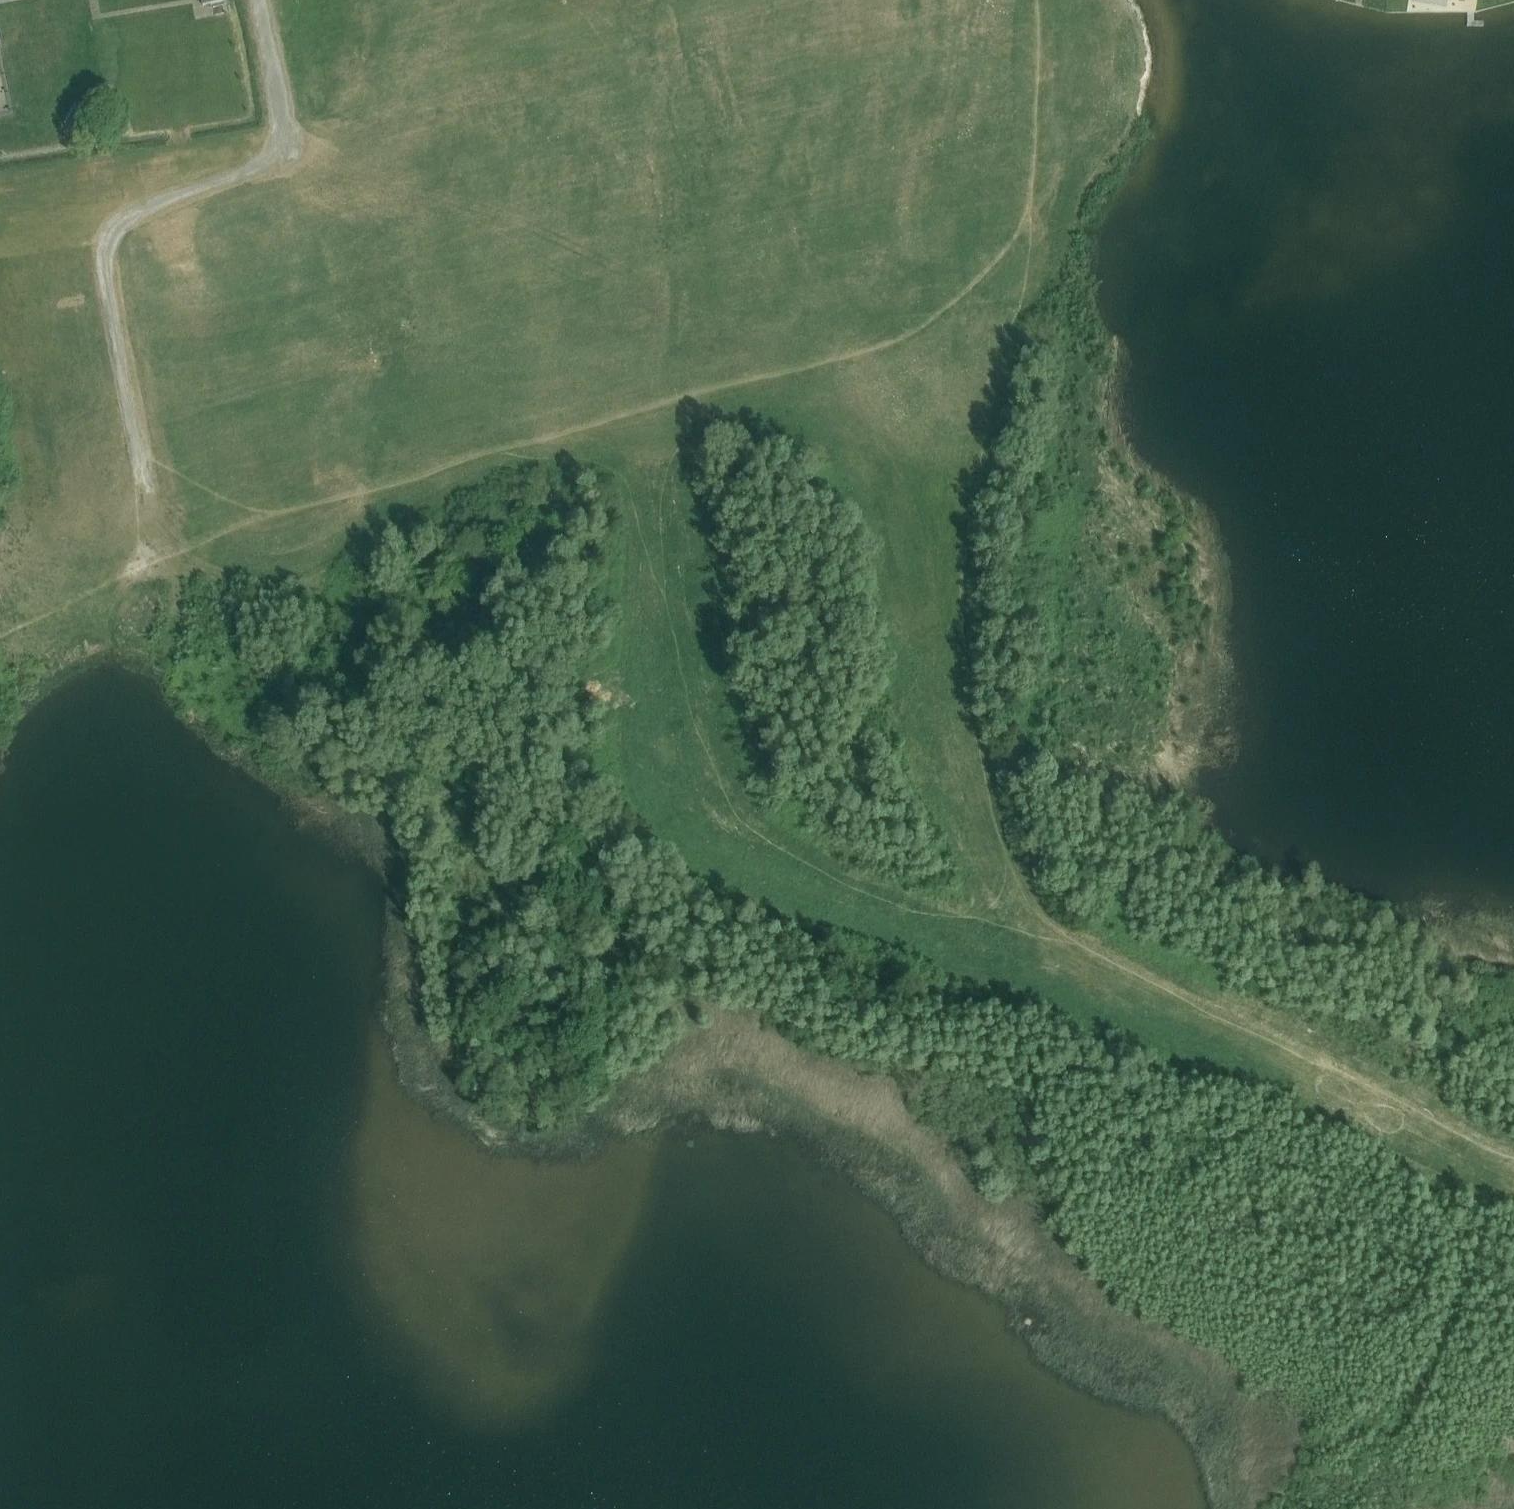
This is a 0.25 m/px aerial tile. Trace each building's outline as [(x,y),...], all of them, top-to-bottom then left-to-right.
[(75,106),(65,125),(85,136),(95,117),(75,106)]
